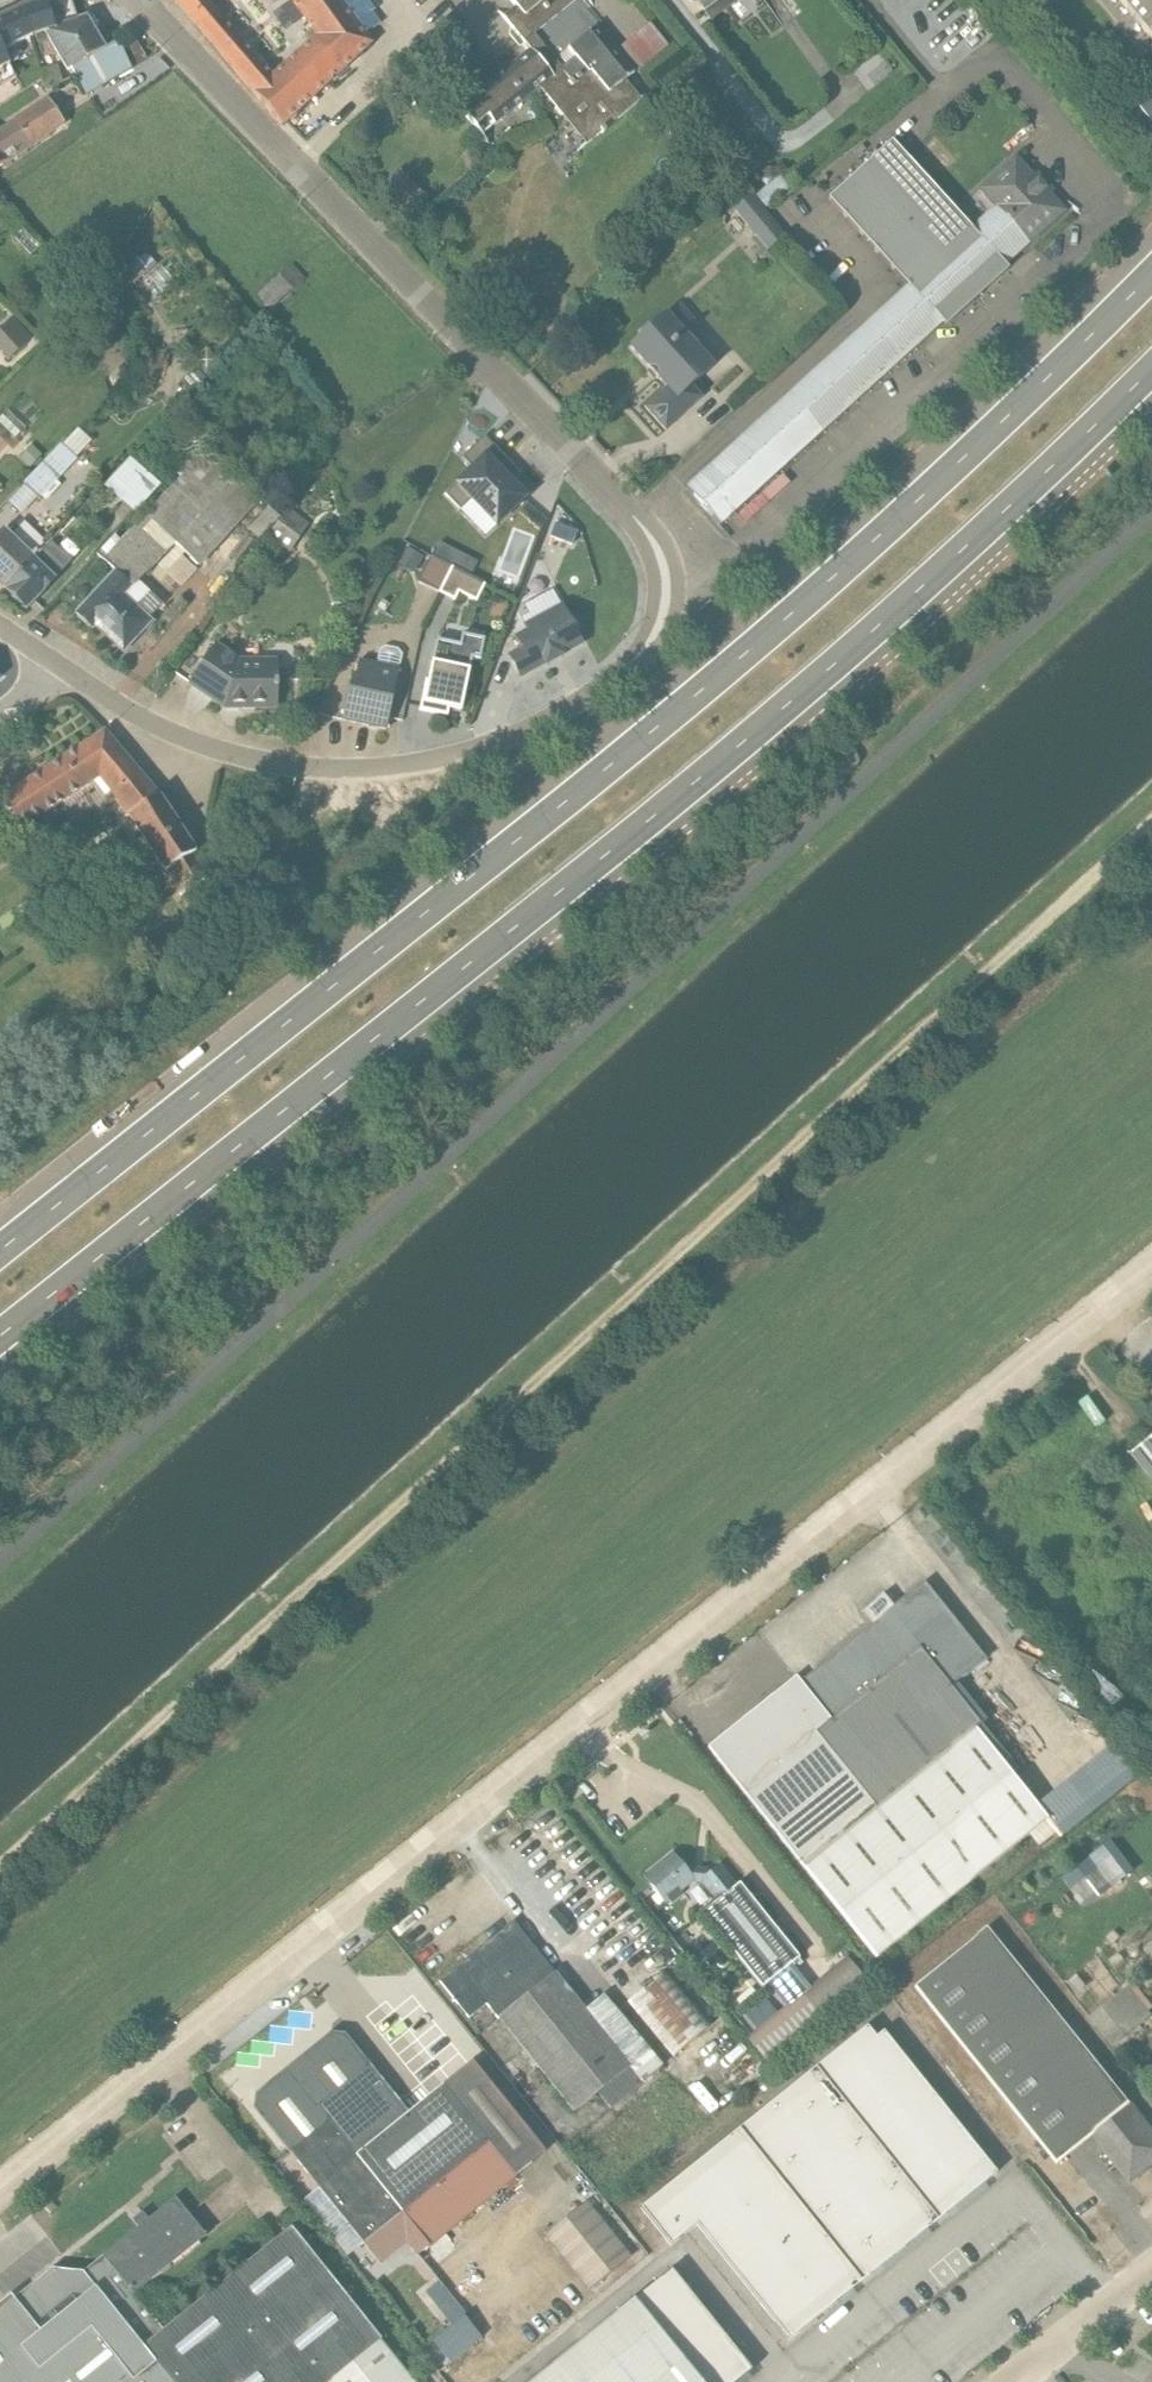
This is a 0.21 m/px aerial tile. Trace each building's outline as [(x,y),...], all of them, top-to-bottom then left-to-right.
[(14,78),(3,51),(31,38),(44,34),(77,23),(70,0),(40,0),(20,6),(0,16),(0,85),(14,78)] [(366,33),(380,22),(362,0),(290,0),(315,37),(272,76),(211,1),(212,0),(175,0),(281,127),(373,41),(366,33)] [(460,110),(481,134),(493,124),(495,126),(539,89),(585,145),(640,100),(625,80),(667,45),(649,23),(616,50),(597,27),(599,24),(579,0),(511,0),(516,6),(502,17),(529,50),(512,64),(506,57),(494,67),(501,76),(460,110)] [(690,4),(696,5),(709,23),(740,0),(684,0),(690,4)] [(1151,41),(1151,0),(1118,0),(1151,41)] [(44,34),(66,71),(72,68),(86,94),(130,68),(129,67),(145,57),(136,42),(122,50),(117,41),(102,49),(86,22),(77,23),(44,34)] [(40,70),(46,91),(62,84),(57,65),(40,70)] [(1133,101),(1151,123),(1151,86),(1133,101)] [(6,161),(7,162),(64,125),(47,98),(0,127),(0,165),(6,161)] [(684,487),(720,525),(943,323),(946,325),(1008,269),(1006,267),(1029,245),(993,206),(970,227),(892,142),(889,142),(828,198),(906,284),(684,487)] [(1036,177),(1014,154),(977,188),(1029,245),(1066,211),(1051,193),(1054,190),(1040,174),(1036,177)] [(777,167),(760,168),(761,178),(777,178),(755,197),(765,210),(791,189),(779,176),(777,177),(777,167)] [(786,236),(751,193),(733,209),(768,251),(786,236)] [(710,209),(691,225),(698,234),(717,219),(710,209)] [(123,271),(134,284),(147,272),(162,290),(175,279),(148,249),(123,271)] [(272,308),(309,278),(296,262),(259,292),(272,308)] [(698,324),(679,304),(667,314),(666,313),(628,347),(664,388),(664,389),(644,407),(665,430),(702,397),(693,385),(714,366),(695,344),(698,341),(689,332),(698,324)] [(35,331),(12,314),(0,331),(0,348),(16,359),(35,331)] [(37,498),(38,499),(40,498),(46,503),(62,485),(57,480),(77,458),(76,457),(90,441),(78,429),(63,445),(61,443),(23,485),(6,503),(20,516),(37,498)] [(520,474),(484,436),(461,458),(470,467),(453,484),(454,485),(444,494),(485,536),(529,494),(514,479),(520,474)] [(199,567),(259,501),(196,441),(169,468),(179,477),(179,478),(119,540),(114,536),(96,555),(114,570),(132,586),(124,596),(148,617),(161,604),(138,583),(173,545),(174,544),(199,567)] [(41,455),(31,445),(19,458),(29,468),(41,455)] [(159,486),(129,458),(104,487),(134,514),(159,486)] [(278,516),(268,507),(248,529),(259,538),(278,516)] [(307,523),(287,509),(267,537),(287,551),(307,523)] [(0,533),(0,586),(4,590),(47,544),(22,520),(8,534),(3,530),(0,533)] [(557,520),(551,536),(575,544),(580,529),(557,520)] [(70,562),(49,542),(47,544),(4,590),(25,611),(55,580),(54,579),(70,562)] [(439,542),(432,555),(470,575),(477,562),(439,542)] [(406,548),(398,564),(414,573),(423,557),(406,548)] [(450,568),(430,557),(418,582),(438,592),(450,568)] [(450,568),(438,592),(453,600),(458,592),(475,601),(483,585),(450,568)] [(132,586),(114,570),(75,613),(92,630),(94,628),(123,654),(144,630),(146,631),(154,623),(148,617),(124,596),(132,586)] [(509,657),(520,676),(545,663),(546,664),(548,663),(549,660),(557,656),(560,657),(562,655),(562,654),(581,644),(573,630),(576,627),(577,625),(574,620),(572,620),(569,621),(561,608),(525,627),(526,630),(514,637),(521,650),(509,657)] [(425,682),(419,710),(446,716),(449,702),(461,705),(471,658),(479,660),(483,639),(461,635),(458,645),(435,640),(426,682),(425,682)] [(216,643),(187,685),(224,710),(276,710),(276,659),(239,660),(216,643)] [(350,675),(341,722),(385,729),(396,668),(398,669),(400,654),(396,649),(385,646),(379,649),(375,664),(359,661),(356,676),(350,675)] [(0,799),(0,801),(19,831),(98,780),(128,818),(178,896),(209,877),(210,876),(157,796),(103,732),(0,799)] [(1142,1461),(1151,1472),(1151,1453),(1142,1461)] [(988,1657),(927,1582),(804,1681),(799,1674),(708,1747),(879,1958),(1053,1819),(948,1689),(988,1657)] [(715,1903),(736,1886),(719,1865),(710,1872),(707,1869),(688,1867),(685,1870),(671,1853),(642,1877),(655,1894),(649,1898),(656,1907),(662,1903),(664,1905),(668,1902),(670,1905),(682,1895),(680,1893),(693,1883),(700,1884),(715,1903)] [(799,1957),(739,1884),(736,1886),(715,1903),(701,1914),(761,1988),(766,1984),(790,1964),(799,1957)] [(553,1973),(512,1922),(439,1982),(468,2019),(486,2005),(573,2113),(598,2093),(610,2108),(662,2065),(603,1994),(585,2009),(555,1972),(553,1973)] [(914,1987),(1055,2163),(1091,2134),(1092,2135),(1127,2181),(1130,2181),(1151,2163),(1151,2131),(1123,2094),(988,1927),(914,1987)] [(1144,1952),(1151,1962),(1151,1945),(1144,1952)] [(749,2037),(746,2039),(769,2069),(869,1986),(846,1958),(809,1987),(790,1964),(766,1984),(786,2009),(778,2015),(764,1998),(737,2020),(749,2037)] [(712,2024),(668,1968),(627,2001),(671,2056),(712,2024)] [(1133,1982),(1090,2016),(1113,2045),(1151,2015),(1148,2012),(1151,2008),(1151,2006),(1133,1982)] [(788,2340),(996,2174),(882,2032),(875,2037),(866,2026),(640,2208),(669,2245),(695,2225),(788,2340)] [(363,2243),(380,2264),(406,2244),(415,2256),(516,2177),(515,2175),(544,2152),(471,2061),(407,2113),(344,2035),(330,2033),(257,2094),(257,2109),(318,2187),(301,2201),(346,2256),(363,2243)] [(585,2194),(545,2232),(596,2286),(636,2248),(585,2194)] [(94,2261),(82,2271),(51,2268),(13,2299),(10,2296),(0,2304),(0,2381),(410,2381),(412,2381),(291,2229),(164,2329),(162,2330),(134,2294),(134,2293),(205,2236),(175,2198),(174,2198),(147,2219),(143,2215),(133,2222),(137,2227),(94,2261)] [(671,2269),(529,2381),(736,2381),(751,2370),(671,2269)] [(462,2304),(421,2343),(444,2368),(486,2329),(462,2304)]
